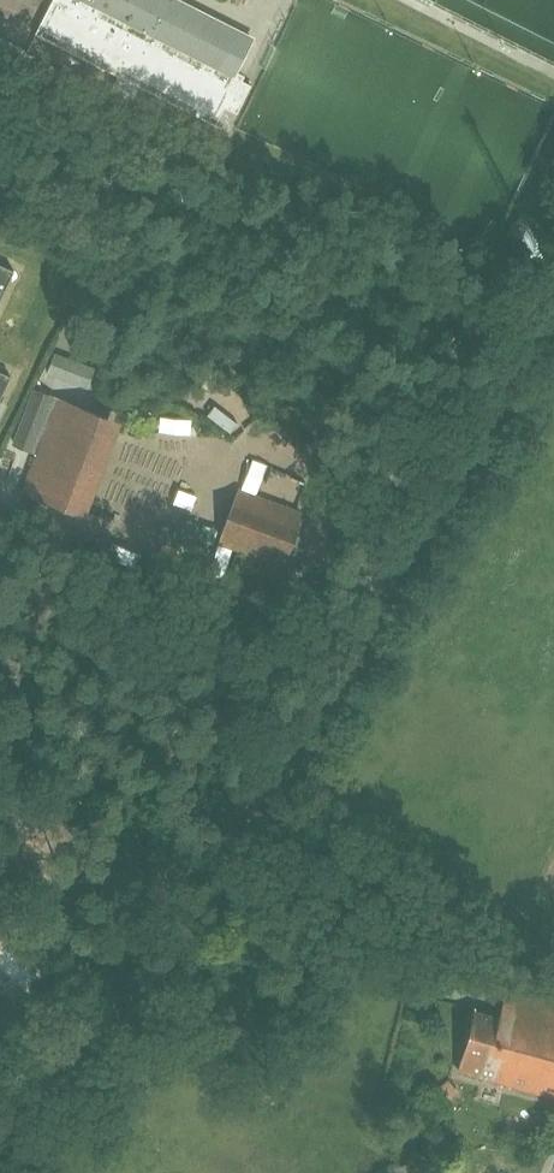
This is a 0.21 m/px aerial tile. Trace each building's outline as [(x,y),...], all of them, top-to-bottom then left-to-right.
[(252,37),(179,0),(52,0),(36,32),(119,74),(112,88),(110,91),(132,101),(140,85),(216,123),(225,106),(236,112),(250,84),(241,80),(244,74),(236,70),(236,69),(252,37)] [(14,270),(0,263),(0,299),(14,270)] [(94,369),(54,354),(47,372),(87,387),(94,369)] [(11,376),(0,371),(0,398),(11,376)] [(45,436),(58,400),(35,391),(21,427),(45,436)] [(24,492),(65,507),(100,414),(59,399),(58,400),(45,436),(24,492)] [(292,510),(240,490),(220,542),(244,551),(280,565),(300,513),(292,510)] [(0,919),(0,978),(18,1005),(54,980),(38,956),(54,945),(40,926),(25,937),(9,913),(0,919)] [(475,1010),(459,1071),(553,1097),(553,1002),(507,989),(499,1017),(475,1010)]
